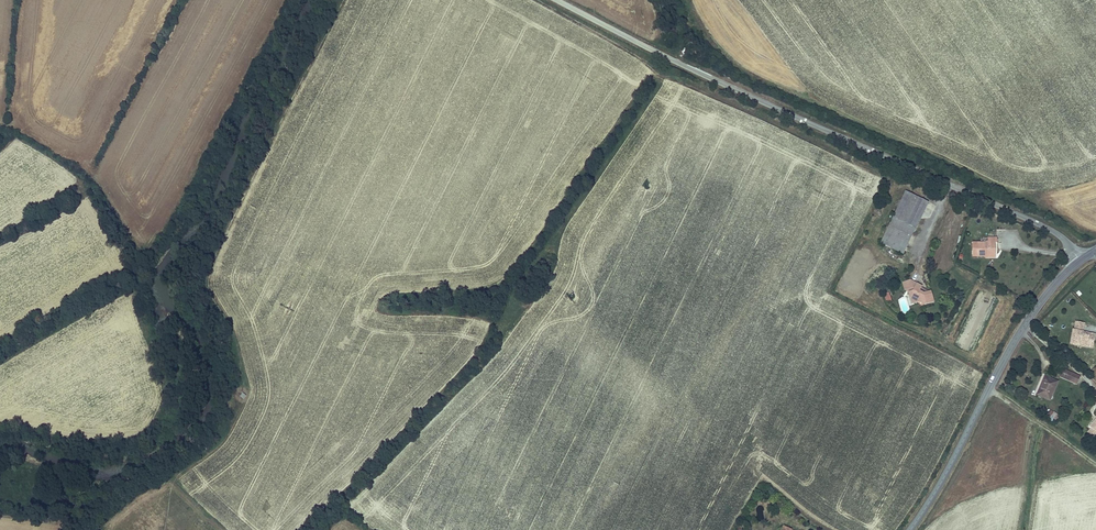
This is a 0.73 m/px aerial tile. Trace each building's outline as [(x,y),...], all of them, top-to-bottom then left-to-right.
[(928,202),(905,192),(881,242),(903,253),(928,202)] [(973,256),(986,256),(986,254),(995,254),(995,243),(997,242),(997,237),(987,238),(987,242),(973,242),(973,256)] [(905,289),(909,292),(914,290),(907,287),(911,280),(903,282),(905,289)] [(914,290),(909,292),(912,303),(923,300),(925,304),(934,301),(931,291),(924,293),(919,290),(922,285),(911,280),(907,287),(914,290)] [(892,301),(889,291),(884,293),(887,302),(892,301)] [(1093,349),(1095,335),(1083,333),(1085,324),(1076,323),(1075,331),(1074,331),(1072,341),(1081,343),(1080,346),(1093,349)] [(1080,377),(1063,370),(1060,377),(1077,385),(1080,377)] [(1045,377),(1038,393),(1045,396),(1044,398),(1049,400),(1057,382),(1045,377)] [(1054,412),(1050,417),(1049,419),(1054,422),(1059,415),(1054,412)] [(1091,428),(1088,432),(1094,438),(1095,435),(1095,433),(1091,428)]
